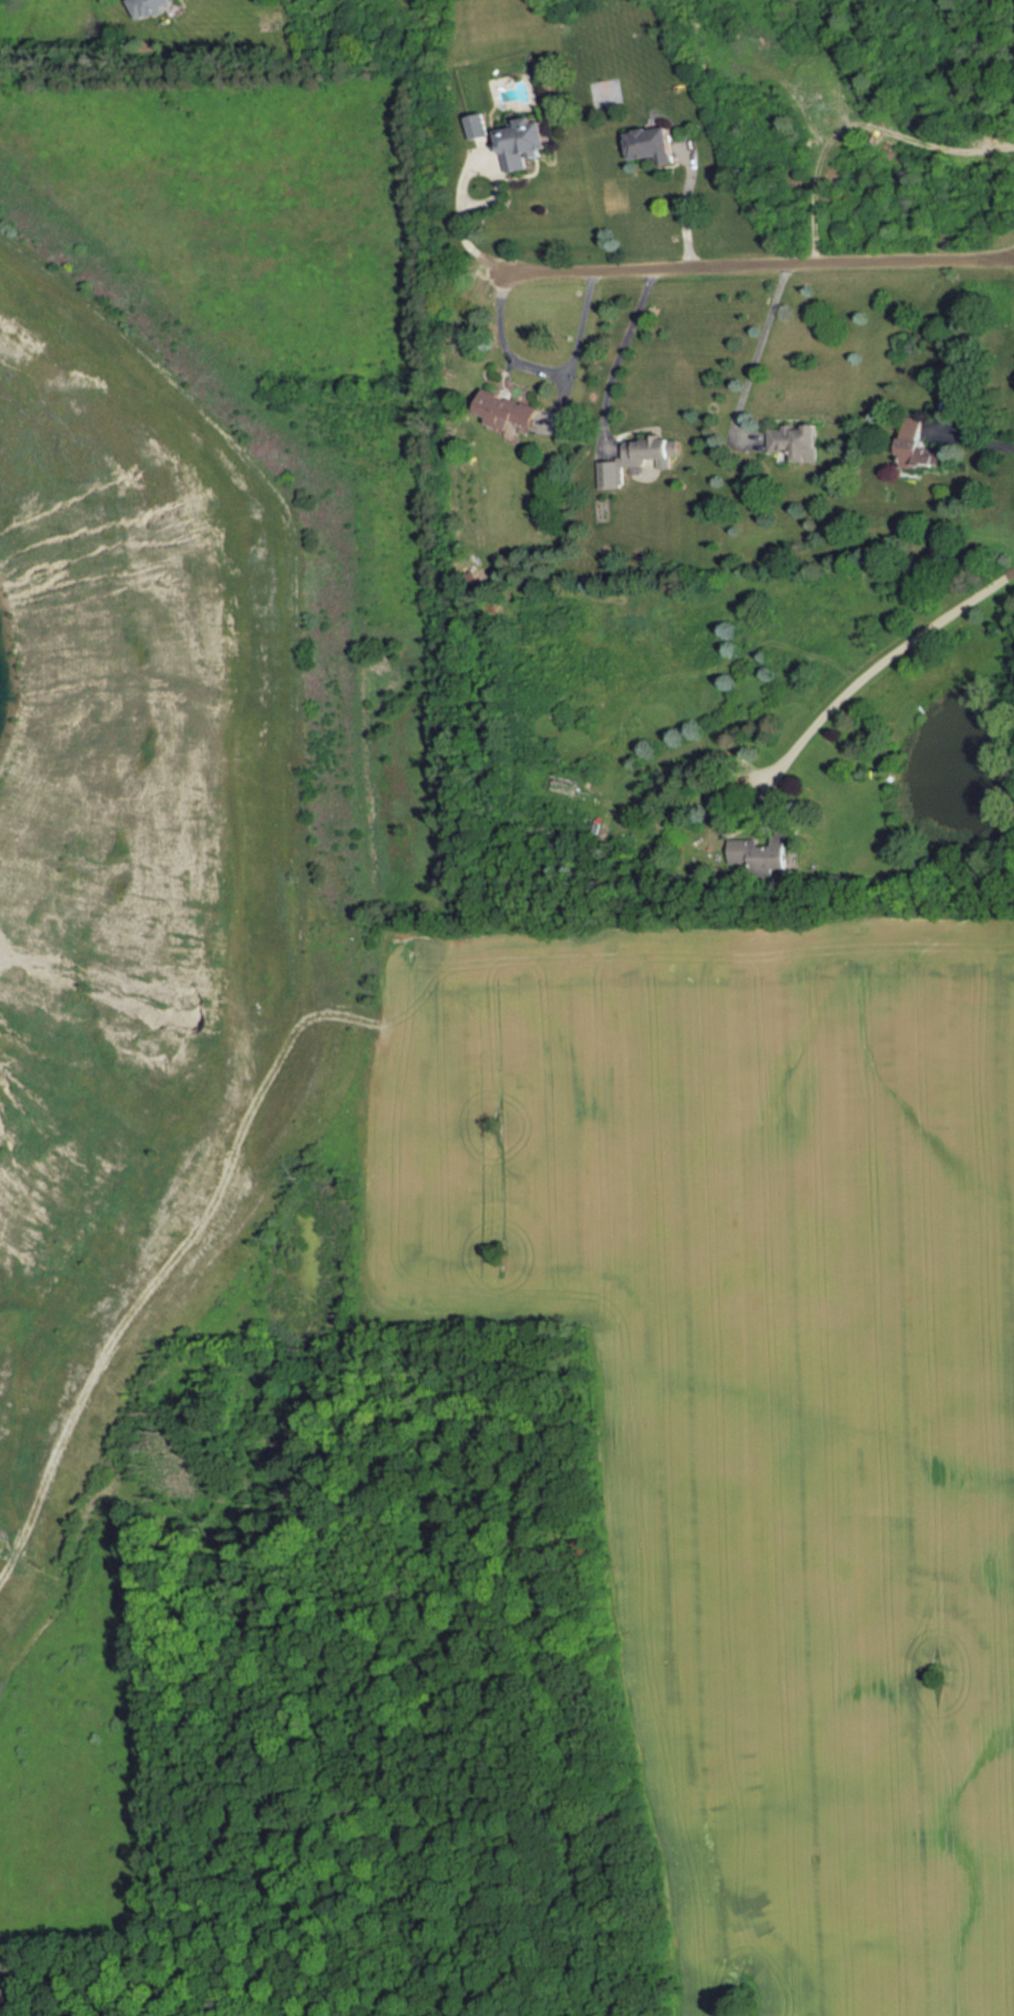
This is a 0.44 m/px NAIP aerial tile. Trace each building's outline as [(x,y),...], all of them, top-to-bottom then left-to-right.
[(139,24),(188,2),(187,0),(126,0),(139,24)] [(621,104),(617,78),(588,83),(592,109),(621,104)] [(492,118),(504,175),(529,169),(526,156),(556,149),(546,106),(492,118)] [(464,116),(469,141),(490,136),(485,111),(464,116)] [(624,128),(629,160),(662,155),(664,167),(676,165),(670,122),(624,128)] [(484,388),(475,410),(487,414),(481,430),(502,439),(507,426),(526,433),(535,408),(484,388)] [(900,420),(899,472),(944,473),(945,444),(918,444),(918,420),(900,420)] [(764,422),(765,466),(813,465),(812,421),(764,422)] [(593,461),(595,492),(620,491),(622,468),(682,469),(679,433),(619,432),(619,459),(593,461)] [(725,837),(726,866),(744,865),(744,881),(785,880),(784,830),(747,831),(747,836),(725,837)]
